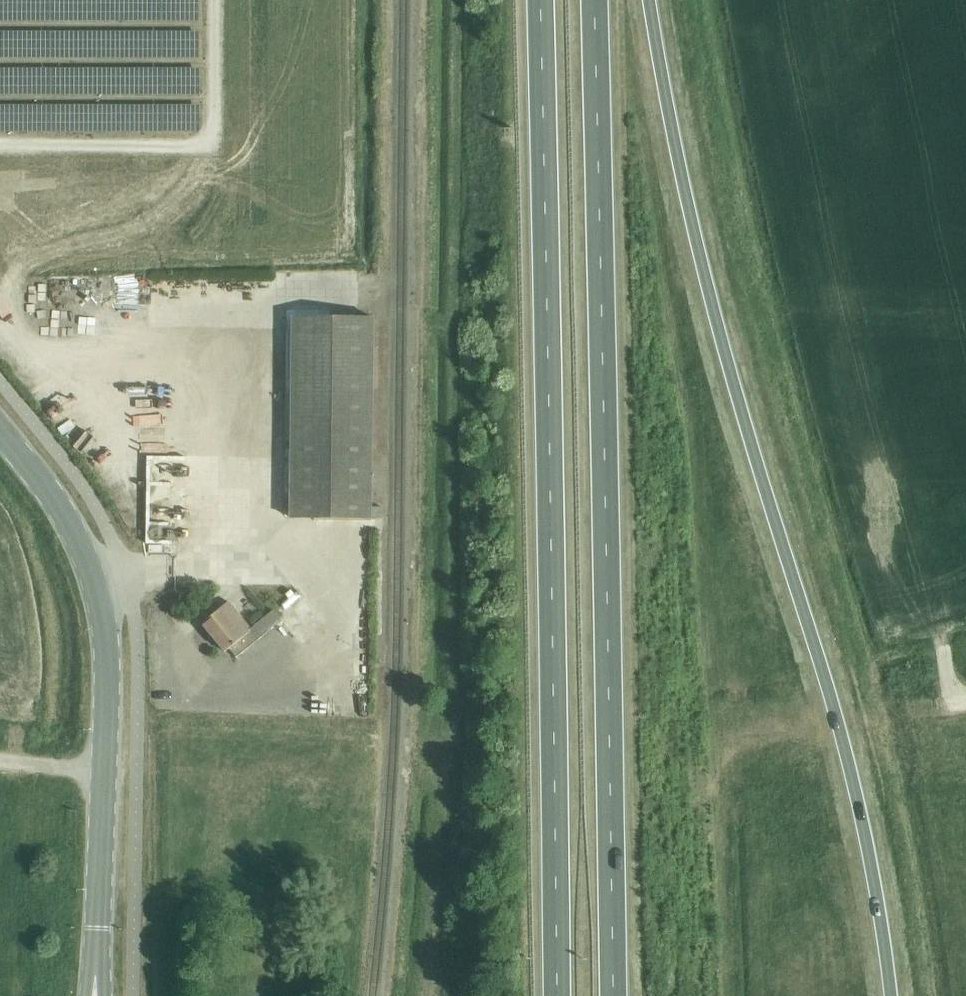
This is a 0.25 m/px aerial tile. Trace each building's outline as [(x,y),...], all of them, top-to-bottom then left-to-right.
[(290,518),(371,519),(374,318),(292,317),(290,518)] [(269,426),(288,428),(289,414),(270,412),(269,426)] [(301,630),(294,635),(274,610),(251,629),(229,602),(202,623),(225,652),(229,649),(275,705),(327,663),(301,630)]
